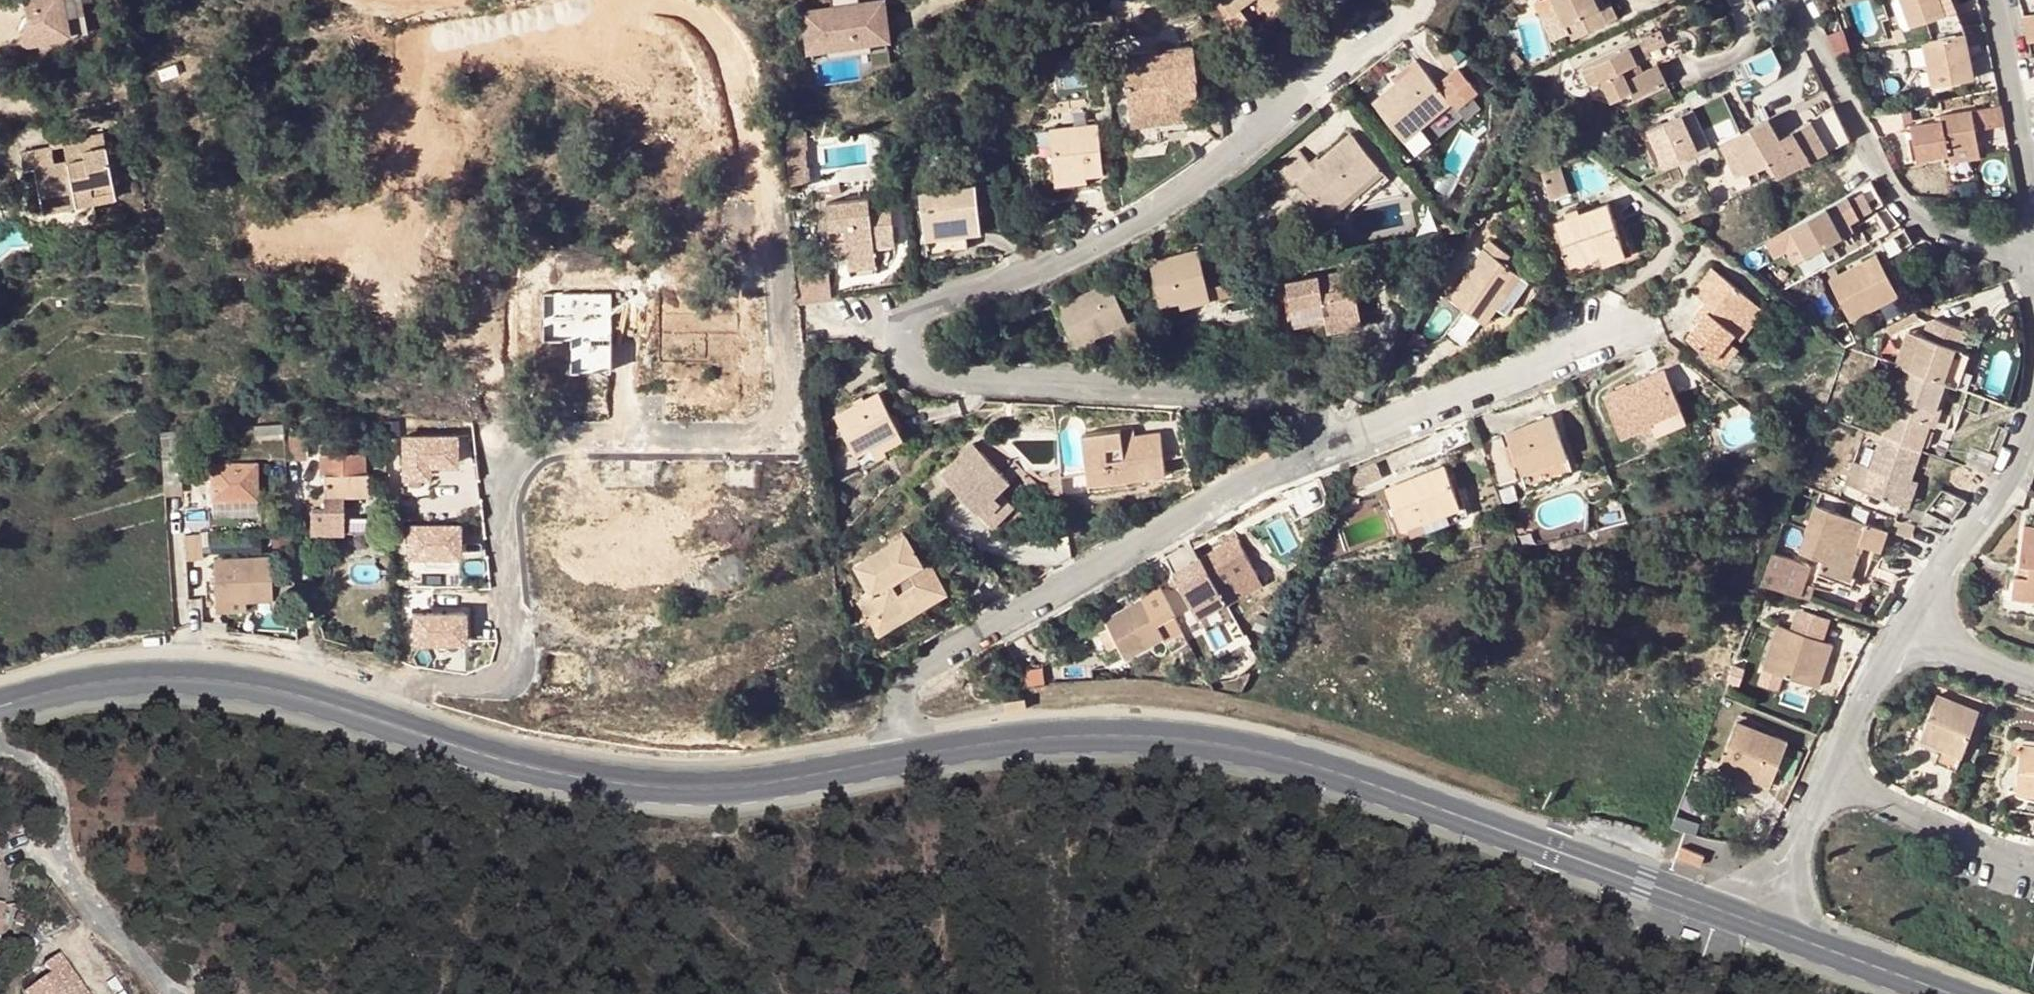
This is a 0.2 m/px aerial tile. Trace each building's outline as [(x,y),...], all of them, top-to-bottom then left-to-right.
[(78,36),(75,0),(32,0),(36,40),(78,36)] [(804,16),(809,50),(825,48),(825,53),(867,47),(870,73),(888,71),(879,6),(857,9),(855,0),(827,0),(828,13),(804,16)] [(1241,4),(1247,0),(1226,0),(1233,10),(1241,4)] [(1268,8),(1266,6),(1262,0),(1247,0),(1241,4),(1252,19),(1268,8)] [(1286,0),(1275,0),(1266,6),(1268,8),(1274,16),(1289,5),(1286,0)] [(1597,0),(1556,0),(1570,29),(1577,44),(1611,28),(1603,13),(1597,0)] [(1603,13),(1611,28),(1620,23),(1613,8),(1609,10),(1604,0),(1597,0),(1603,13)] [(1905,47),(1912,46),(1895,0),(1887,0),(1905,47)] [(1923,43),(1961,35),(1960,28),(1955,14),(1944,17),(1937,0),(1895,0),(1912,46),(1923,43)] [(1944,17),(1955,14),(1951,0),(1937,0),(1944,17)] [(2033,8),(2033,0),(2021,0),(2023,10),(2033,8)] [(1252,19),(1241,4),(1233,10),(1225,16),(1236,30),(1252,19)] [(2022,11),(2029,38),(2033,37),(2033,10),(2022,11)] [(1970,26),(1960,28),(1961,35),(1965,34),(1971,33),(1970,26)] [(1674,30),(1586,73),(1594,90),(1606,84),(1615,103),(1634,94),(1638,101),(1669,86),(1661,68),(1686,56),(1674,30)] [(1974,81),(1965,34),(1961,35),(1923,43),(1931,89),(1974,81)] [(1195,44),(1125,52),(1135,144),(1162,140),(1161,131),(1203,126),(1197,78),(1200,78),(1195,44)] [(1397,83),(1375,102),(1406,140),(1427,122),(1452,102),(1457,108),(1469,98),(1478,91),(1459,67),(1450,76),(1438,85),(1420,64),(1414,69),(1397,83)] [(1393,78),(1397,83),(1414,69),(1410,65),(1393,78)] [(1432,129),(1457,108),(1452,102),(1427,122),(1432,129)] [(1782,132),(1775,119),(1741,136),(1748,149),(1741,152),(1751,172),(1773,161),(1783,156),(1791,172),(1852,141),(1835,106),(1782,132)] [(1916,165),(1949,159),(1948,154),(1977,148),(1975,134),(2006,128),(2002,108),(1935,120),(1936,125),(1910,130),(1916,165)] [(1651,131),(1670,171),(1715,148),(1697,109),(1651,131)] [(1051,129),(1057,178),(1082,175),(1105,172),(1100,124),(1051,129)] [(49,138),(51,147),(55,161),(84,155),(84,149),(106,145),(103,133),(87,135),(85,134),(80,135),(78,132),(49,138)] [(1301,150),(1280,167),(1294,183),(1299,180),(1326,212),(1329,211),(1382,167),(1354,134),(1315,166),(1301,150)] [(1735,139),(1741,152),(1748,149),(1741,136),(1735,139)] [(55,161),(51,147),(20,153),(23,169),(34,168),(43,211),(116,197),(106,145),(84,149),(84,155),(55,161)] [(1948,154),(1949,159),(1950,165),(1980,160),(1977,148),(1948,154)] [(1783,156),(1773,161),(1781,177),(1791,172),(1783,156)] [(1382,167),(1329,211),(1334,218),(1338,215),(1342,220),(1392,179),(1382,167)] [(1559,168),(1544,174),(1552,199),(1568,193),(1559,168)] [(1083,184),(1082,175),(1057,178),(1045,179),(1046,188),(1083,184)] [(977,185),(923,192),(930,251),(968,246),(967,234),(966,224),(982,223),(977,185)] [(1852,222),(1856,229),(1889,213),(1882,201),(1878,190),(1844,207),(1852,222)] [(878,272),(876,245),(875,234),(895,232),(893,210),(872,212),(871,199),(828,203),(833,251),(848,249),(851,276),(878,272)] [(1610,203),(1556,222),(1571,263),(1601,252),(1625,244),(1610,203)] [(1844,207),(1831,213),(1839,229),(1852,222),(1844,207)] [(1831,213),(1796,231),(1811,262),(1846,244),(1839,229),(1831,213)] [(1440,223),(1442,233),(1452,231),(1451,221),(1440,223)] [(966,224),(967,234),(983,232),(982,223),(966,224)] [(896,244),(895,232),(875,234),(876,245),(896,244)] [(1915,235),(1890,247),(1897,261),(1922,249),(1915,235)] [(1487,321),(1499,306),(1521,275),(1529,281),(1535,272),(1512,255),(1505,263),(1500,259),(1505,251),(1490,240),(1452,295),(1487,321)] [(1625,244),(1601,252),(1605,262),(1628,254),(1625,244)] [(1162,303),(1180,298),(1210,290),(1207,275),(1200,250),(1151,263),(1162,303)] [(1512,255),(1505,251),(1500,259),(1505,263),(1512,255)] [(1852,319),(1879,305),(1903,293),(1884,257),(1835,282),(1852,319)] [(1231,269),(1207,275),(1210,290),(1213,299),(1237,293),(1231,269)] [(1297,325),(1328,319),(1361,312),(1353,269),(1289,282),(1297,325)] [(1729,338),(1735,330),(1733,328),(1755,300),(1715,269),(1697,292),(1709,302),(1697,317),(1702,320),(1691,336),(1725,363),(1738,345),(1729,338)] [(1507,312),(1529,281),(1521,275),(1499,306),(1507,312)] [(1077,343),(1096,334),(1130,320),(1112,281),(1059,305),(1077,343)] [(1213,299),(1210,290),(1180,298),(1182,306),(1213,299)] [(1766,309),(1755,300),(1733,328),(1735,330),(1745,337),(1766,309)] [(1361,312),(1328,319),(1330,331),(1363,324),(1361,312)] [(1136,318),(1130,320),(1096,334),(1100,349),(1142,340),(1136,318)] [(1957,351),(1966,353),(1973,334),(1945,324),(1922,337),(1910,370),(1946,384),(1957,351)] [(1948,385),(1962,390),(1973,357),(1966,353),(1957,351),(1946,384),(1948,385)] [(1667,369),(1607,395),(1623,434),(1654,421),(1653,418),(1682,406),(1667,369)] [(1946,384),(1910,370),(1909,369),(1882,437),(1900,445),(1922,452),(1939,409),(1948,385),(1946,384)] [(857,453),(871,445),(881,440),(901,429),(880,391),(837,415),(857,453)] [(1688,420),(1682,406),(1653,418),(1654,421),(1659,432),(1688,420)] [(1508,432),(1523,472),(1568,454),(1553,414),(1508,432)] [(284,423),(255,425),(255,435),(285,433),(284,423)] [(901,429),(881,440),(886,448),(905,438),(901,429)] [(1162,431),(1135,434),(1124,435),(1123,429),(1084,434),(1091,489),(1129,484),(1128,478),(1167,473),(1162,431)] [(307,431),(290,433),(292,459),(309,457),(307,431)] [(407,431),(407,478),(441,478),(441,466),(471,466),(471,431),(407,431)] [(1900,445),(1882,437),(1870,470),(1862,491),(1902,506),(1910,481),(1922,452),(1900,445)] [(993,438),(989,444),(1012,466),(1017,461),(993,438)] [(889,454),(886,448),(881,440),(871,445),(878,460),(889,454)] [(974,442),(943,475),(952,483),(982,451),(974,442)] [(982,451),(952,483),(990,520),(1006,504),(997,494),(1000,491),(1011,479),(1005,474),(1012,466),(989,444),(982,451)] [(1972,449),(1965,468),(1988,476),(1996,463),(1998,458),(1972,449)] [(366,452),(322,453),(322,473),(324,472),(325,495),(369,494),(369,472),(366,472),(366,452)] [(1568,454),(1523,472),(1528,485),(1573,467),(1568,454)] [(377,477),(387,478),(386,460),(377,460),(377,477)] [(1017,461),(1012,466),(1005,474),(1011,479),(1017,471),(1032,484),(1036,479),(1017,461)] [(256,463),(213,463),(213,498),(257,497),(256,463)] [(1845,485),(1862,491),(1870,470),(1853,463),(1845,485)] [(1447,465),(1388,487),(1403,527),(1423,519),(1461,504),(1447,465)] [(1051,493),(1066,491),(1063,472),(1050,477),(1051,493)] [(1919,483),(1910,481),(1902,506),(1909,508),(1919,483)] [(1928,510),(1951,524),(1968,501),(1943,487),(1928,510)] [(1006,504),(990,520),(996,526),(1017,505),(1000,491),(997,494),(1006,504)] [(257,514),(257,497),(213,498),(213,514),(257,514)] [(1461,504),(1423,519),(1427,528),(1465,514),(1461,504)] [(441,506),(422,506),(422,531),(398,531),(398,551),(441,552),(441,506)] [(1863,524),(1814,506),(1798,551),(1820,559),(1817,569),(1847,580),(1856,554),(1857,552),(1853,551),(1856,543),(1863,524)] [(1900,520),(1892,518),(1886,532),(1894,536),(1900,520)] [(1914,525),(1900,520),(1894,536),(1908,541),(1914,525)] [(1886,532),(1863,524),(1856,543),(1879,552),(1886,532)] [(2025,524),(2020,564),(2029,564),(2028,575),(2019,574),(2015,574),(2013,596),(2033,598),(2033,525),(2025,524)] [(203,558),(202,534),(186,534),(187,558),(203,558)] [(860,601),(871,618),(880,612),(886,620),(908,607),(904,599),(915,592),(920,600),(944,586),(936,572),(932,574),(923,559),(921,560),(906,536),(859,565),(875,591),(860,601)] [(1239,537),(1176,570),(1199,614),(1226,599),(1224,593),(1258,574),(1239,537)] [(1807,562),(1772,550),(1761,581),(1796,593),(1807,562)] [(215,557),(217,601),(247,601),(274,599),(272,555),(215,557)] [(927,557),(923,559),(932,574),(936,572),(927,557)] [(2029,564),(2020,564),(2019,574),(2028,575),(2029,564)] [(1263,584),(1258,574),(1224,593),(1226,599),(1229,603),(1263,584)] [(947,591),(944,586),(920,600),(915,592),(904,599),(908,607),(886,620),(880,612),(871,618),(879,632),(947,591)] [(1144,598),(1107,619),(1127,656),(1164,635),(1144,598)] [(246,609),(247,601),(217,601),(217,610),(246,609)] [(477,608),(420,608),(420,641),(477,640),(477,608)] [(1834,645),(1780,625),(1766,665),(1819,685),(1834,645)] [(995,656),(986,661),(991,670),(1000,666),(995,656)] [(1774,697),(1808,708),(1814,688),(1781,677),(1774,697)] [(1980,711),(1938,695),(1922,739),(1964,755),(1980,711)] [(1026,699),(1007,701),(1007,709),(1027,707),(1026,699)] [(1789,742),(1737,722),(1721,763),(1773,783),(1789,742)] [(2022,745),(2019,792),(2033,793),(2033,746),(2022,745)] [(1703,857),(1687,851),(1685,858),(1701,864),(1703,857)] [(59,956),(44,966),(51,975),(30,990),(33,993),(86,993),(59,956)]
